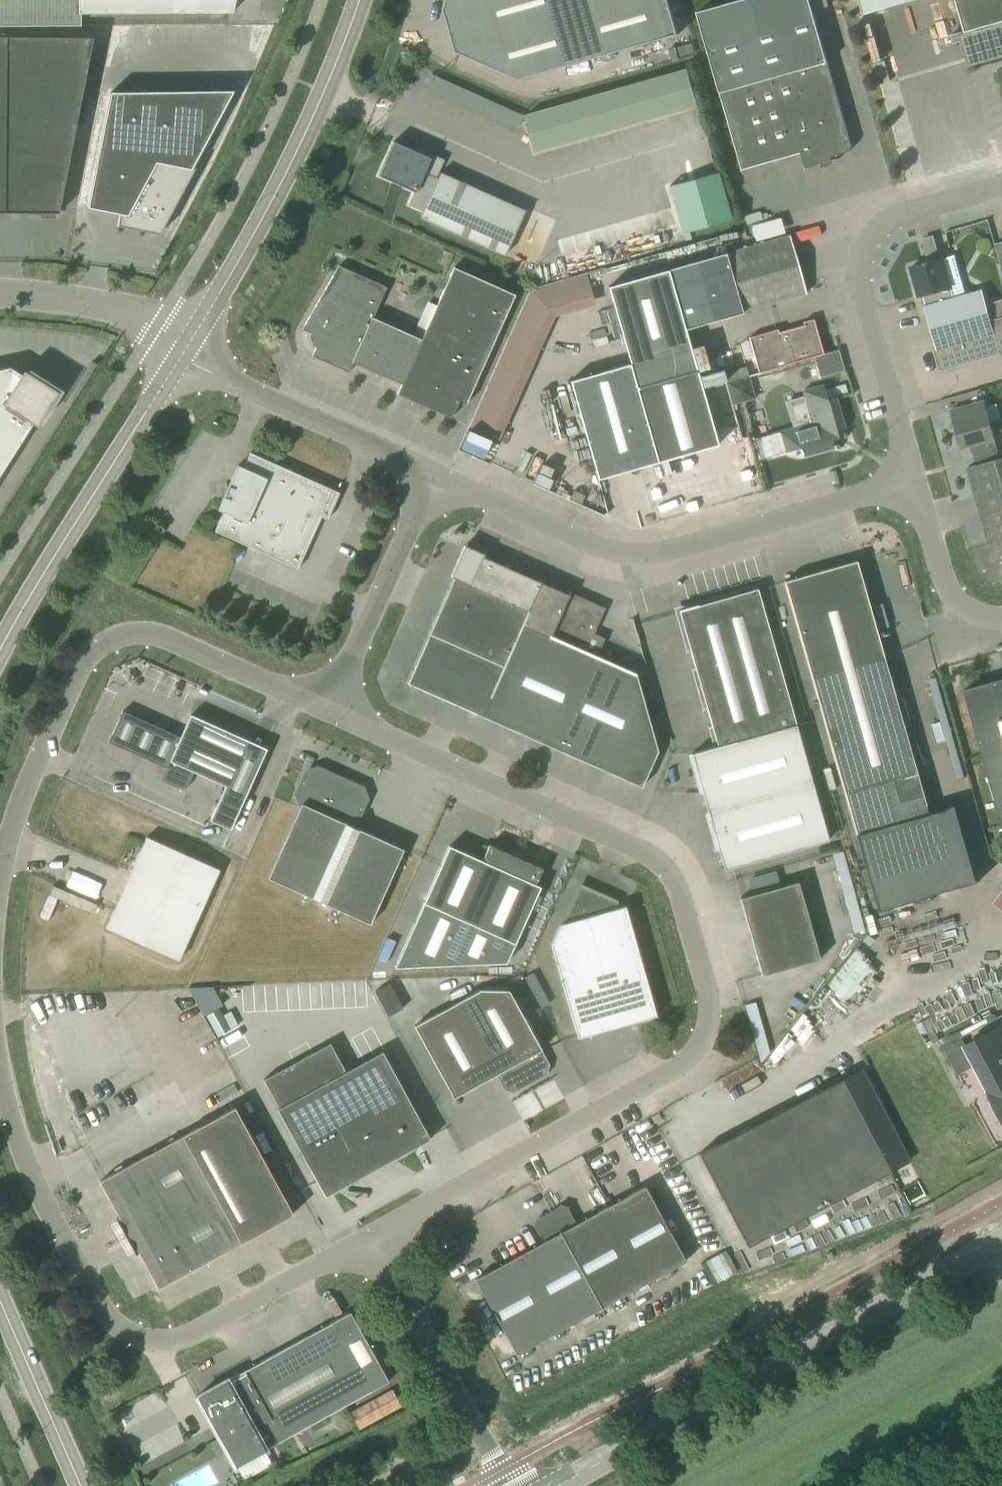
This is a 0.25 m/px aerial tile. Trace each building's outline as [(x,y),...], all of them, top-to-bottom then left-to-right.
[(80,13),(232,12),(235,0),(0,0),(0,25),(80,25),(80,13)] [(458,52),(521,79),(679,34),(669,0),(448,0),(445,8),(457,51),(458,52)] [(720,90),(743,169),(802,153),(806,168),(833,160),(832,156),(849,152),(852,145),(827,60),(810,0),(738,0),(698,11),(720,90)] [(864,13),(911,0),(860,0),(864,13)] [(966,30),(952,34),(955,43),(966,40),(972,61),(968,62),(969,66),(1001,56),(1001,0),(957,0),(966,30)] [(8,36),(6,212),(28,212),(28,214),(52,214),(52,212),(59,212),(94,37),(8,36)] [(692,69),(527,109),(537,148),(702,108),(692,69)] [(458,82),(452,93),(522,127),(527,116),(458,82)] [(195,168),(192,167),(234,90),(111,92),(88,207),(120,214),(118,225),(159,233),(195,168)] [(420,216),(506,255),(525,211),(440,173),(437,178),(424,172),(431,158),(394,141),(378,175),(414,192),(408,205),(423,211),(420,216)] [(683,232),(734,219),(722,170),(670,184),(683,232)] [(790,235),(693,262),(710,321),(743,312),(743,311),(806,293),(790,235)] [(944,258),(929,262),(928,260),(926,260),(925,261),(925,263),(911,267),(919,296),(924,295),(927,305),(966,294),(955,256),(956,256),(955,255),(944,258)] [(697,451),(718,445),(690,348),(685,328),(710,321),(693,262),(609,286),(631,363),(570,380),(598,479),(629,470),(697,451)] [(353,362),(378,373),(402,384),(397,393),(451,418),(459,400),(467,403),(467,402),(515,294),(497,286),(454,266),(421,339),(397,328),(373,318),(387,287),(339,265),(302,329),(315,335),(318,343),(312,355),(349,372),(353,362)] [(525,288),(474,427),(506,439),(551,316),(598,304),(590,272),(525,288)] [(987,305),(982,290),(966,294),(927,305),(926,306),(938,348),(934,349),(940,371),(1001,353),(1001,301),(987,305)] [(759,372),(794,362),(814,356),(823,354),(813,319),(803,322),(804,325),(779,332),(778,329),(749,337),(759,372)] [(823,354),(814,356),(821,379),(845,372),(838,349),(823,354)] [(735,403),(756,397),(747,366),(726,371),(735,403)] [(33,423),(37,425),(58,392),(24,370),(22,374),(10,367),(0,369),(0,475),(33,423)] [(836,397),(828,399),(824,385),(803,390),(804,397),(788,402),(795,427),(780,431),(773,433),(779,454),(786,452),(801,448),(803,456),(834,447),(832,439),(830,432),(837,430),(845,428),(836,397)] [(998,448),(984,400),(951,410),(962,448),(972,445),(975,455),(998,448)] [(468,426),(461,448),(477,453),(484,432),(468,426)] [(773,433),(754,439),(760,459),(779,454),(773,433)] [(979,506),(1001,499),(1001,457),(1000,458),(998,448),(975,455),(978,464),(968,467),(979,506)] [(229,499),(215,531),(298,568),(321,516),(328,519),(339,492),(250,452),(243,467),(238,465),(229,485),(224,497),(229,499)] [(979,506),(990,544),(997,542),(1001,558),(1001,499),(979,506)] [(407,683),(496,722),(538,629),(555,590),(543,585),(545,581),(542,580),(541,582),(510,569),(512,566),(509,565),(508,568),(483,557),(484,554),(464,545),(451,576),(454,577),(407,683)] [(784,581),(812,678),(884,657),(856,560),(784,581)] [(796,724),(763,608),(757,588),(679,611),(718,746),(796,724)] [(555,590),(538,629),(596,655),(604,639),(593,634),(605,607),(590,601),(589,604),(562,592),(562,593),(555,590)] [(608,661),(596,655),(538,629),(496,722),(642,787),(658,751),(636,673),(608,661)] [(923,795),(895,696),(884,657),(812,678),(844,794),(856,834),(878,911),(977,882),(955,804),(928,812),(923,795)] [(994,681),(965,689),(1001,820),(1001,708),(994,681)] [(231,829),(239,810),(267,748),(191,714),(181,736),(123,710),(109,741),(167,767),(161,781),(182,790),(187,788),(194,772),(226,786),(210,820),(231,829)] [(812,781),(796,724),(718,746),(692,754),(708,811),(812,781)] [(307,771),(297,794),(301,804),(268,878),(326,904),(360,829),(357,820),(367,798),(363,787),(318,767),(307,771)] [(829,841),(812,781),(708,811),(725,870),(829,841)] [(404,849),(360,829),(326,904),(370,924),(404,849)] [(180,960),(220,869),(147,836),(106,927),(180,960)] [(449,846),(440,866),(395,967),(506,963),(541,887),(535,884),(542,869),(489,845),(482,860),(449,846)] [(799,882),(741,898),(740,898),(762,976),(821,959),(799,882)] [(578,1038),(637,1022),(657,1016),(626,907),(618,909),(616,902),(581,886),(567,917),(568,923),(561,925),(551,945),(578,1038)] [(852,1003),(881,965),(858,946),(828,984),(852,1003)] [(542,1004),(548,1001),(532,973),(526,977),(542,1004)] [(550,1064),(509,990),(480,989),(414,1025),(454,1097),(496,1074),(504,1089),(514,1092),(547,1074),(550,1064)] [(990,1033),(966,1045),(975,1064),(1001,1114),(1001,1056),(990,1033)] [(961,1036),(944,1045),(958,1073),(975,1064),(966,1045),(961,1036)] [(278,1110),(318,1181),(326,1196),(431,1139),(383,1052),(346,1072),(331,1044),(264,1081),(279,1109),(278,1110)] [(891,1171),(910,1161),(900,1141),(861,1067),(699,1152),(748,1246),(891,1171)] [(171,1114),(181,1134),(199,1125),(189,1105),(171,1114)] [(167,1143),(197,1197),(226,1250),(293,1213),(235,1106),(167,1143)] [(126,1235),(197,1197),(167,1143),(100,1180),(119,1216),(116,1218),(126,1235)] [(549,1211),(601,1307),(686,1260),(645,1185),(577,1223),(569,1208),(559,1206),(549,1211)] [(158,1287),(226,1250),(197,1197),(126,1235),(136,1253),(139,1252),(158,1287)] [(601,1307),(549,1211),(539,1217),(536,1226),(544,1241),(475,1278),(516,1353),(601,1307)] [(351,1311),(333,1320),(265,1358),(304,1428),(372,1390),(389,1380),(351,1311)] [(304,1428),(265,1358),(197,1396),(236,1466),(304,1428)] [(395,1389),(351,1407),(359,1425),(402,1407),(395,1389)]
